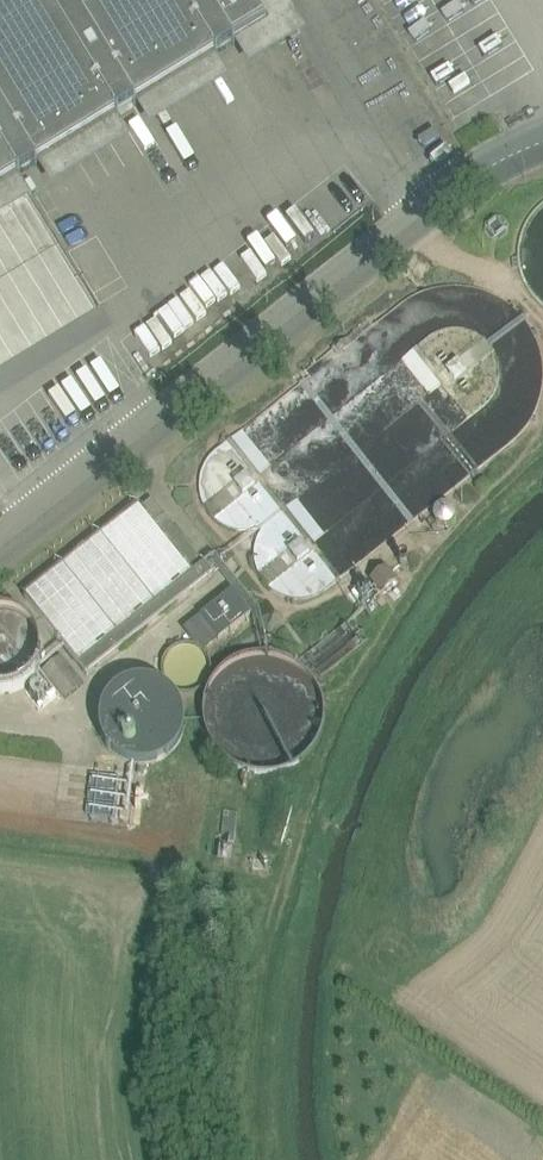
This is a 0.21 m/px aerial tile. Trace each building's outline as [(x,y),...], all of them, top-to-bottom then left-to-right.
[(254,0),(0,0),(0,187),(268,24),(254,0)] [(465,358),(445,371),(456,387),(472,376),(470,374),(474,372),(465,358)] [(151,499),(25,601),(87,678),(214,576),(151,499)] [(387,567),(370,581),(382,595),(399,581),(387,567)] [(233,590),(201,616),(220,640),(252,614),(233,590)] [(373,598),(363,606),(372,617),(382,609),(373,598)] [(41,657),(40,650),(38,642),(34,634),(29,628),(22,623),(15,619),(8,617),(0,617),(0,697),(2,697),(11,695),(17,693),(24,689),(29,685),(34,679),(38,671),(40,664),(41,657)] [(314,660),(309,664),(321,679),(322,678),(369,641),(352,620),(310,654),(314,660)] [(62,656),(42,671),(66,700),(85,684),(62,656)] [(192,731),(192,724),(192,717),(190,710),(185,702),(180,696),(175,692),(167,687),(158,685),(150,685),(141,686),(135,689),(129,692),(123,698),(118,705),(116,710),(114,717),(113,726),(114,731),(116,740),(119,746),(125,753),(130,757),(137,761),(146,763),(153,764),(160,763),(168,761),(175,757),(181,752),(186,746),(189,740),(192,731)]
